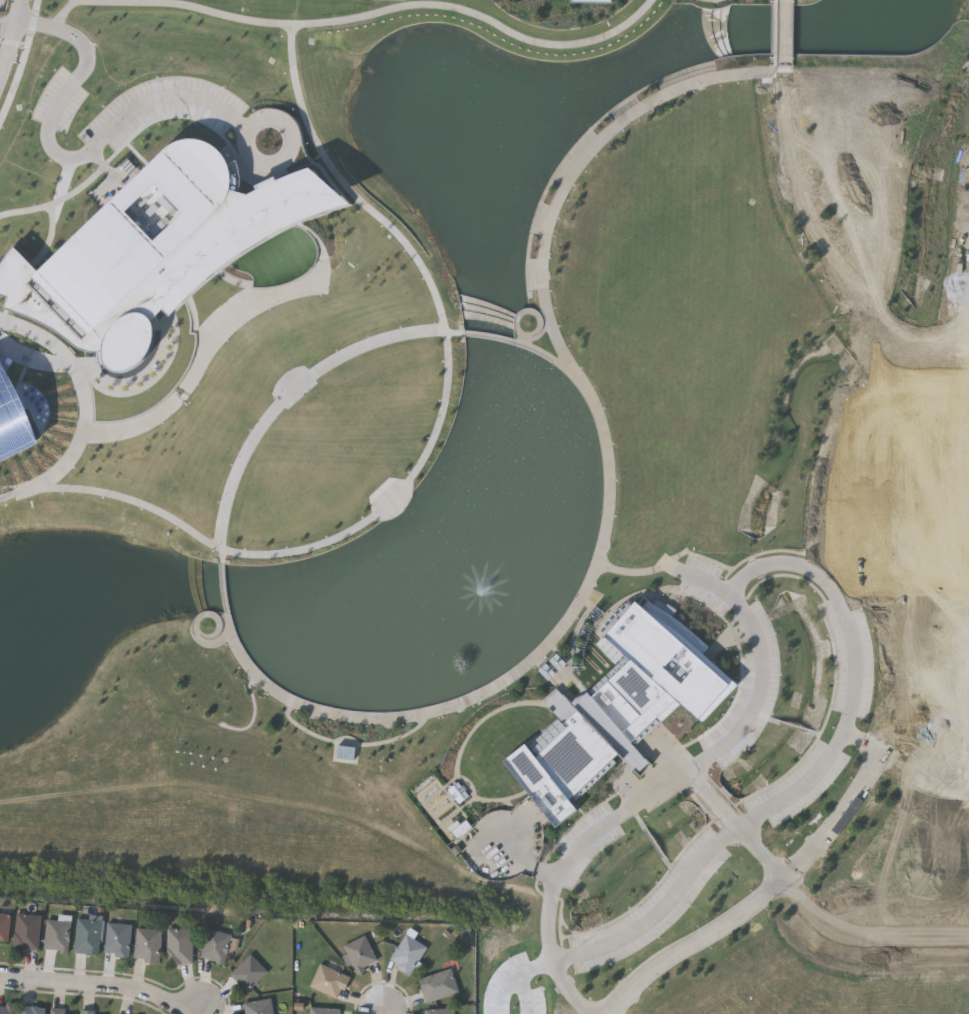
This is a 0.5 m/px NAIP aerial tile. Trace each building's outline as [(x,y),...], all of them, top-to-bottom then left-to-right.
[(16,242),(2,254),(0,257),(0,290),(8,293),(3,305),(45,320),(78,345),(108,344),(103,361),(110,368),(134,366),(156,327),(204,278),(276,227),(348,199),(308,164),(248,192),(233,187),(233,170),(229,157),(222,148),(213,141),(202,136),(190,135),(180,138),(168,145),(152,161),(41,269),(16,242)] [(42,447),(3,349),(0,350),(0,464),(42,447)] [(570,800),(578,810),(555,827),(502,759),(525,742),(526,744),(558,716),(542,698),(557,685),(573,703),(617,664),(597,641),(604,635),(603,633),(635,597),(639,601),(644,596),(654,604),(665,610),(681,621),(708,645),(702,652),(736,682),(702,720),(681,702),(634,744),(649,762),(636,773),(621,756),(570,800)] [(464,794),(456,802),(444,790),(451,782),(464,794)] [(7,946),(0,945),(0,913),(11,914),(7,946)] [(14,948),(16,913),(41,915),(39,949),(14,948)] [(71,921),(68,951),(44,948),(47,918),(71,921)] [(99,955),(74,952),(78,918),(103,921),(99,955)] [(131,923),(131,955),(106,955),(106,923),(131,923)] [(162,931),(158,962),(134,959),(138,927),(162,931)] [(201,957),(208,928),(232,934),(224,964),(201,957)] [(167,963),(167,929),(193,929),(193,963),(167,963)] [(427,947),(410,975),(388,961),(405,934),(427,947)] [(355,973),(340,948),(364,935),(378,959),(355,973)] [(268,971),(248,991),(230,974),(251,954),(268,971)] [(339,1000),(310,985),(321,963),(350,978),(339,1000)] [(419,978),(452,969),(458,993),(426,1002),(419,978)] [(272,999),(274,1013),(243,1013),(242,1003),(272,999)] [(13,1005),(13,1013),(0,1013),(0,1005),(13,1005)] [(46,1008),(45,1013),(21,1013),(22,1005),(46,1008)]
